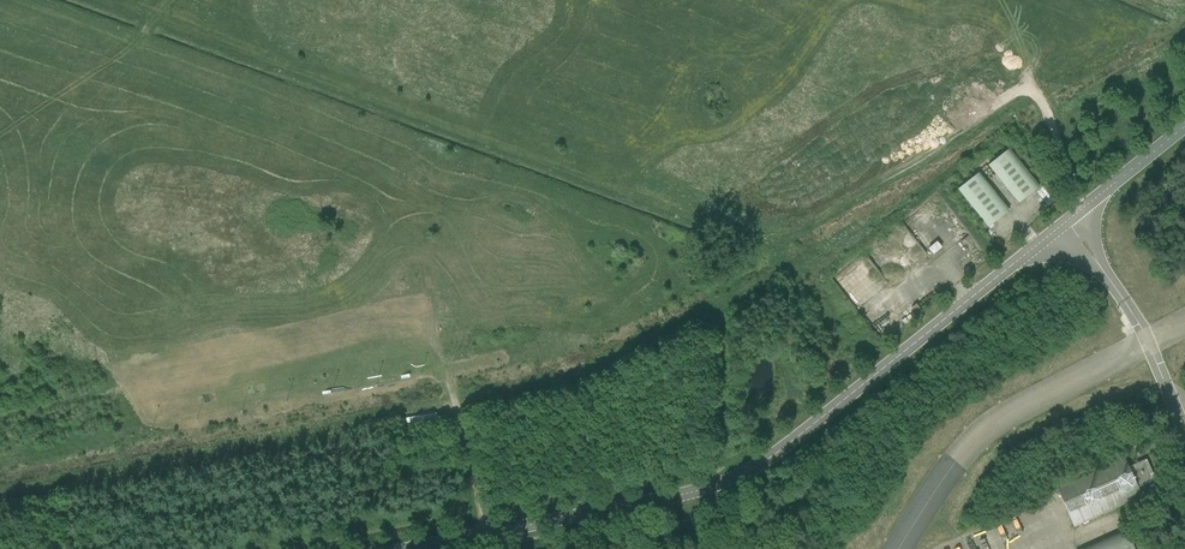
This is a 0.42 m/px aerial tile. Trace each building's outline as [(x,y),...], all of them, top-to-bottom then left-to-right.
[(988,165),(989,166),(1018,203),(1039,187),(1009,150),(1008,149),(988,165)] [(958,189),(958,190),(988,227),(1008,211),(979,174),(978,173),(958,189)] [(436,421),(429,422),(428,417),(426,416),(406,419),(408,426),(436,421)] [(406,453),(408,459),(420,455),(418,449),(406,453)] [(1146,459),(1133,465),(1128,467),(1124,458),(1056,489),(1074,527),(1142,497),(1138,488),(1156,480),(1146,459)] [(1125,529),(1080,548),(1134,548),(1125,529)]
